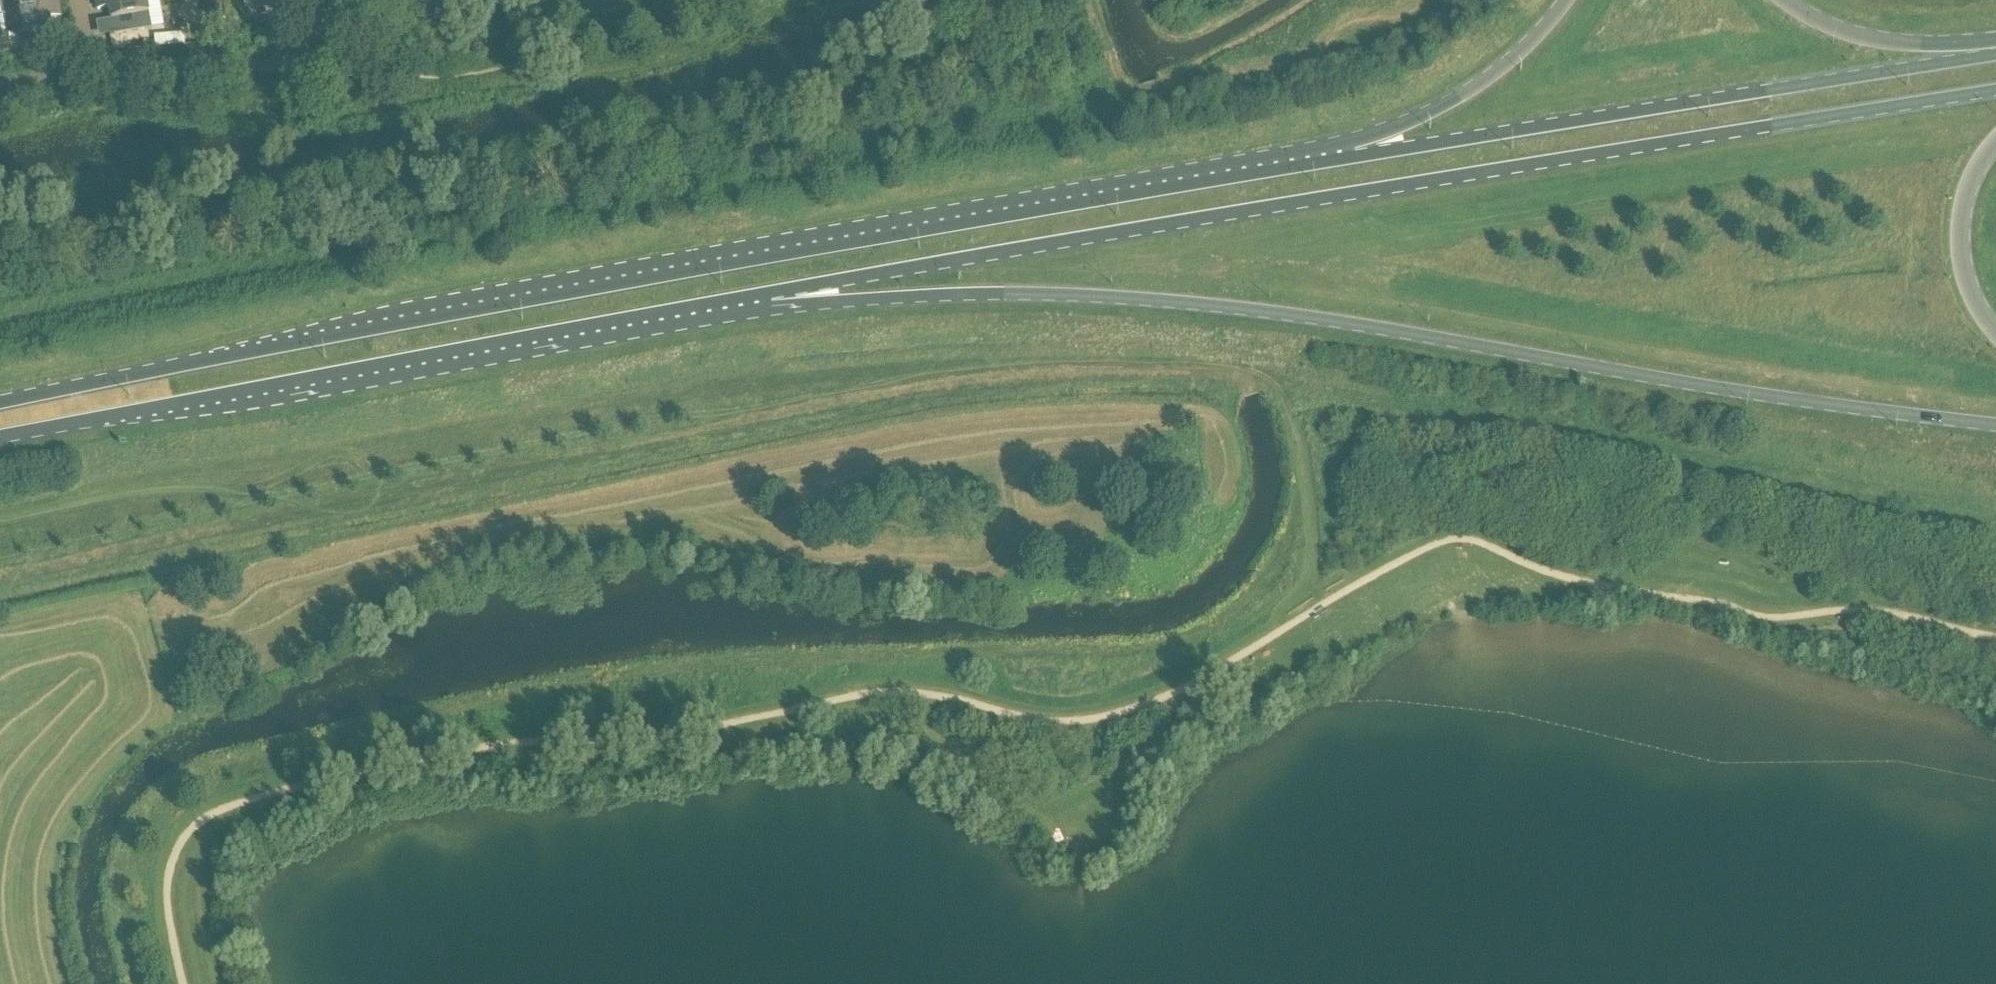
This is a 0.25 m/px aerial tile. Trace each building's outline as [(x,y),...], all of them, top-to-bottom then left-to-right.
[(3,16),(60,5),(59,0),(0,0),(3,16)] [(98,9),(109,7),(114,35),(152,28),(149,12),(154,11),(154,8),(149,9),(147,0),(96,0),(98,9)] [(1,48),(2,53),(27,48),(24,35),(53,30),(50,18),(62,16),(60,5),(3,16),(7,36),(0,38),(0,44),(1,48)] [(210,26),(208,26),(196,28),(199,43),(199,44),(212,41),(210,26)] [(162,46),(162,47),(177,46),(177,45),(176,36),(161,37),(162,46)]
